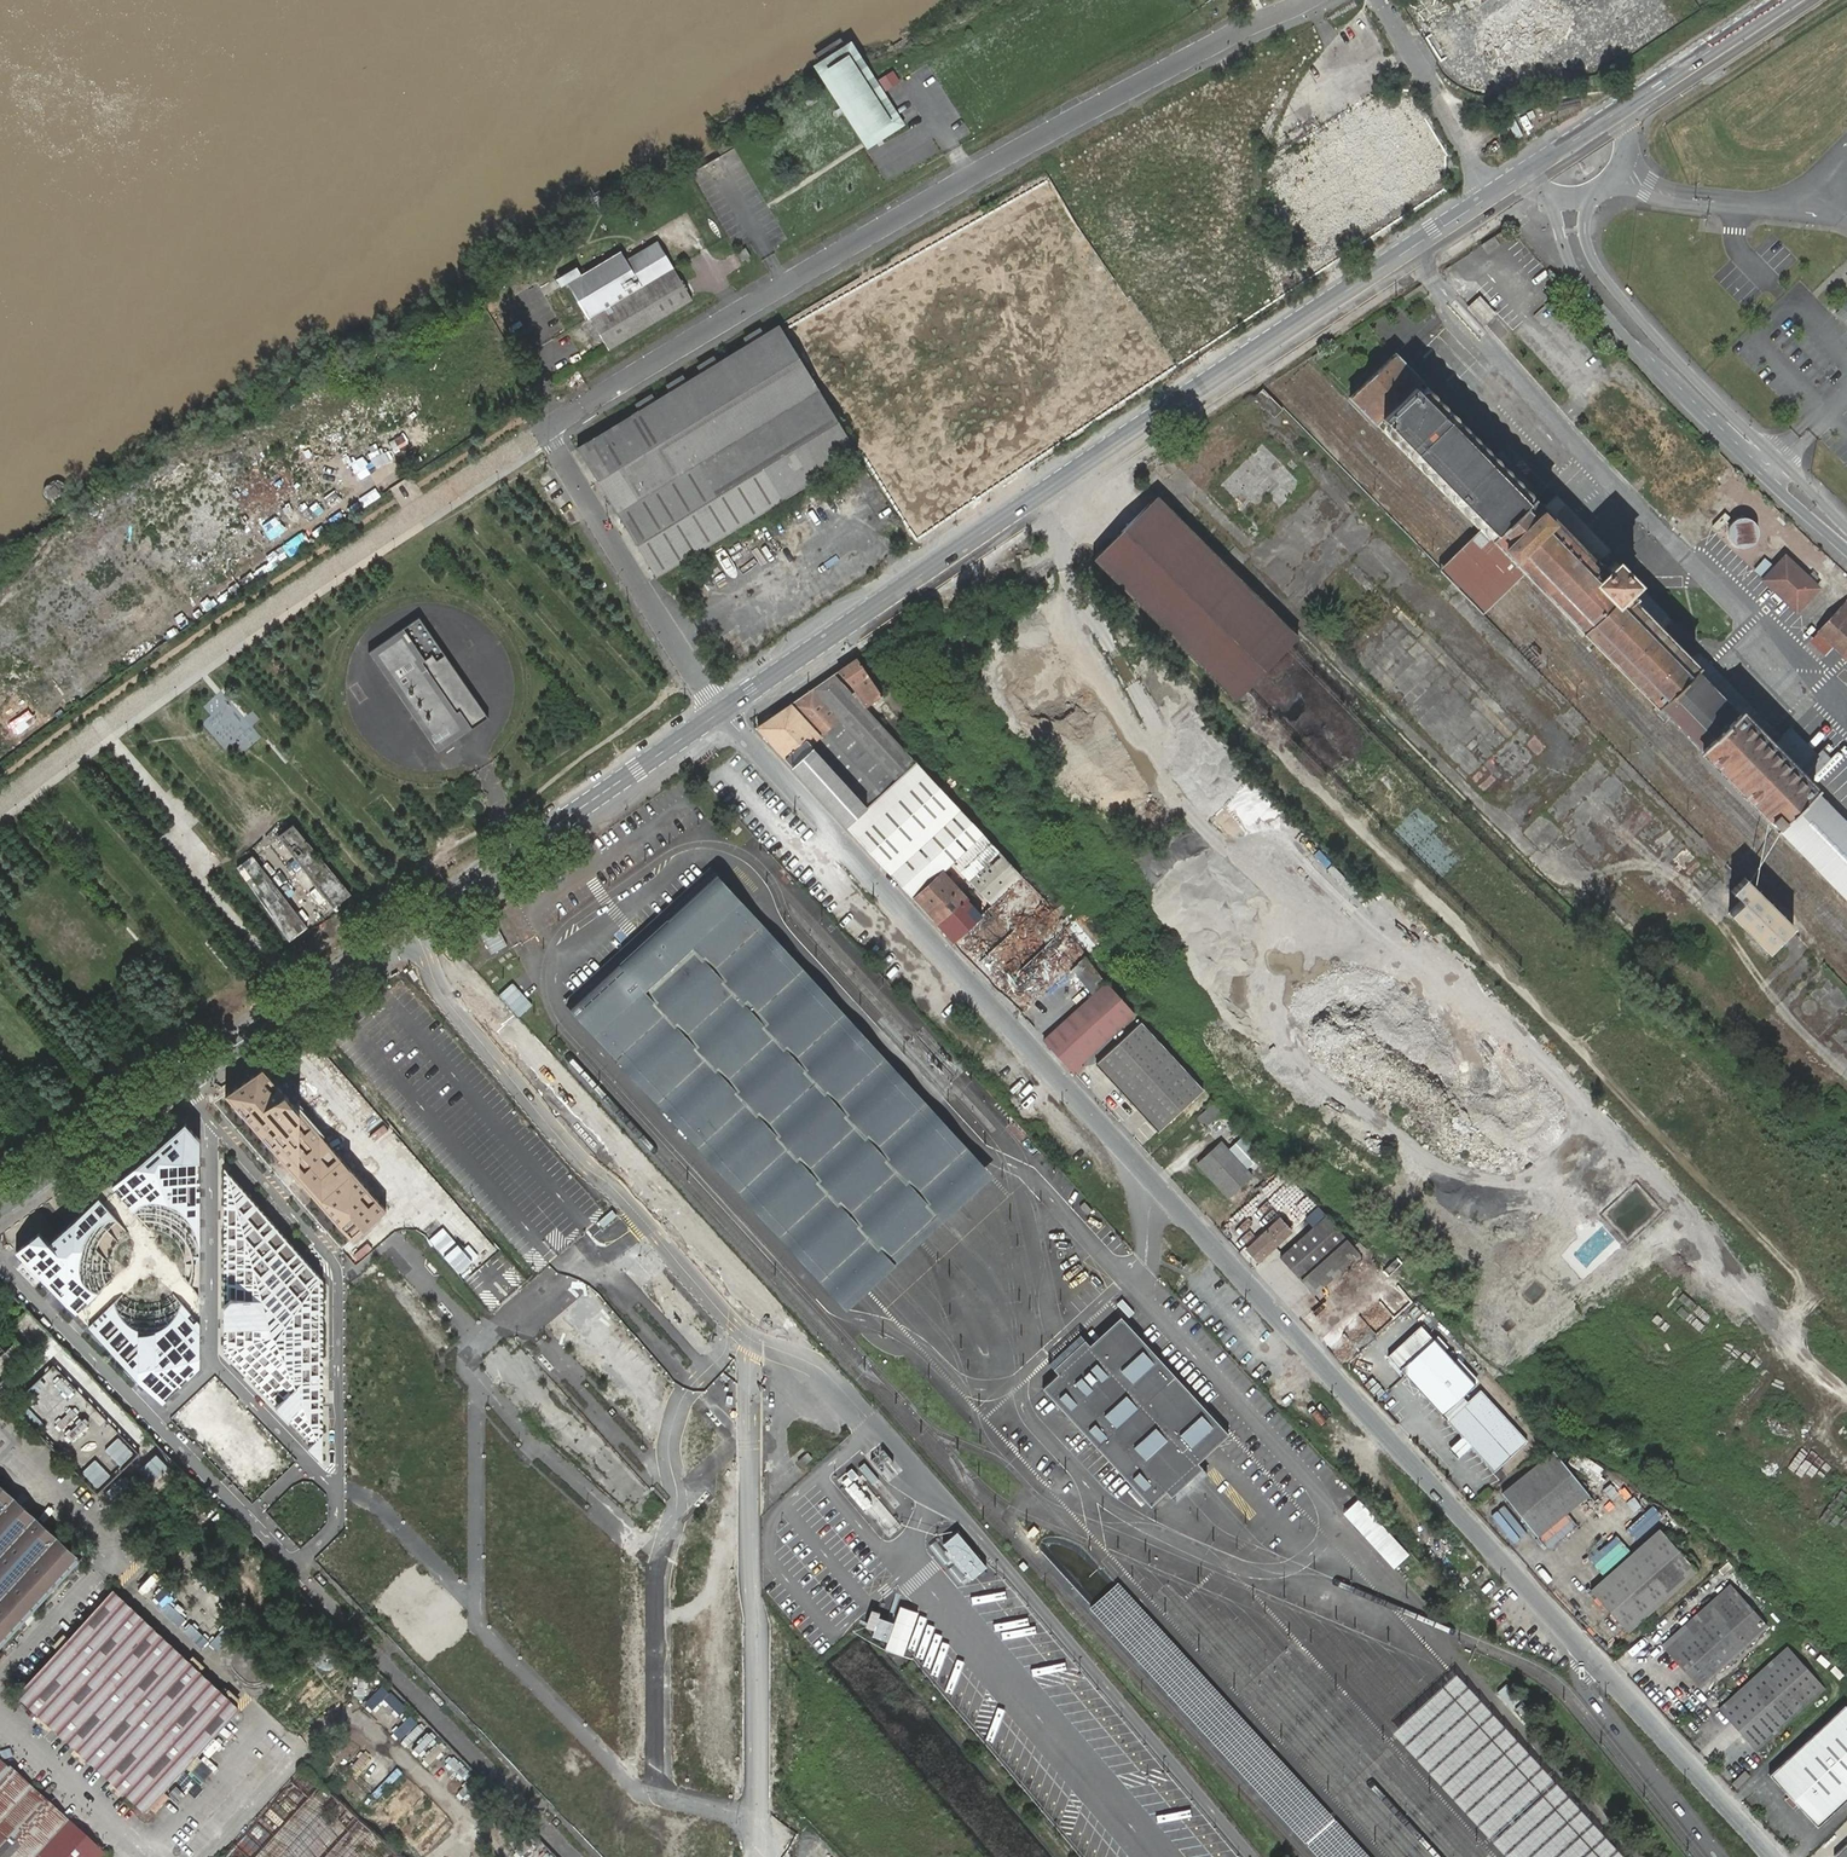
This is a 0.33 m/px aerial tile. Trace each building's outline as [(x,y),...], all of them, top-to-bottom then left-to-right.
[(1421,28),(1448,13),(1441,0),(1406,0),(1421,28)] [(819,65),(869,141),(899,122),(849,45),(819,65)] [(878,80),(885,92),(900,83),(893,71),(878,80)] [(1041,206),(1045,215),(1062,208),(1058,199),(1041,206)] [(598,331),(609,349),(692,299),(673,268),(658,242),(627,261),(621,252),(567,284),(588,319),(590,318),(598,331)] [(736,253),(741,261),(751,256),(746,247),(736,253)] [(725,257),(734,272),(743,266),(741,261),(736,253),(735,251),(725,257)] [(1493,314),(1480,299),(1471,307),(1484,322),(1493,314)] [(576,447),(656,577),(858,454),(778,324),(576,447)] [(1798,772),(1738,711),(1696,668),(1684,656),(1631,601),(1635,597),(1627,589),(1635,581),(1615,560),(1606,569),(1599,561),(1594,565),(1529,499),(1532,496),(1421,380),(1394,353),(1350,397),(1376,424),(1479,530),(1488,539),(1490,538),(1523,572),(1655,707),(1658,705),(1700,748),(1697,750),(1775,828),(1777,830),(1846,902),(1846,822),(1798,772)] [(217,464),(123,525),(162,585),(307,491),(283,454),(233,488),(217,464)] [(47,498),(50,500),(54,500),(57,499),(61,497),(63,494),(64,490),(64,486),(63,483),(60,480),(56,478),(53,477),(49,478),(45,480),(43,483),(42,486),(41,490),(42,493),(44,496),(47,498)] [(1093,558),(1234,700),(1282,651),(1297,665),(1311,651),(1296,637),(1298,634),(1157,495),(1093,558)] [(1726,529),(1726,534),(1728,539),(1731,544),(1736,547),(1741,548),(1746,547),(1751,545),(1755,542),(1757,537),(1758,532),(1757,527),(1755,523),(1752,519),(1748,517),(1742,516),(1737,517),(1732,519),(1728,523),(1726,529)] [(1488,539),(1479,530),(1439,569),(1483,613),(1523,572),(1490,538),(1488,539)] [(1820,589),(1783,553),(1758,580),(1795,615),(1820,589)] [(1818,631),(1809,641),(1825,656),(1834,646),(1846,659),(1846,600),(1818,631)] [(370,650),(434,754),(491,719),(427,615),(370,650)] [(1359,659),(1376,642),(1363,630),(1347,646),(1359,659)] [(1738,711),(1798,772),(1808,763),(1781,735),(1694,646),(1684,656),(1696,668),(1738,711)] [(873,682),(856,658),(837,671),(854,689),(859,686),(870,703),(882,696),(873,682)] [(851,695),(832,674),(812,688),(833,710),(840,717),(884,765),(897,779),(911,766),(914,763),(916,761),(851,695)] [(820,736),(840,717),(833,710),(812,688),(790,703),(820,736)] [(242,752),(261,738),(252,726),(260,720),(253,711),(243,719),(221,691),(203,706),(210,715),(202,722),(224,751),(234,742),(242,752)] [(867,807),(897,779),(884,765),(840,717),(820,736),(790,703),(777,712),(811,747),(867,807)] [(792,765),(811,747),(777,712),(757,726),(757,728),(792,765)] [(1781,735),(1808,763),(1817,754),(1791,726),(1781,735)] [(792,765),(847,825),(867,807),(811,747),(792,765)] [(998,850),(916,761),(914,763),(911,766),(897,779),(867,807),(847,825),(914,897),(939,873),(955,890),(998,850)] [(349,894),(293,823),(275,837),(331,908),(349,894)] [(234,869),(291,940),(308,926),(251,855),(234,869)] [(928,915),(955,890),(939,873),(914,897),(913,898),(928,915)] [(1793,925),(1744,876),(1731,890),(1741,900),(1728,912),(1767,951),(1793,925)] [(709,880),(575,1003),(600,1030),(733,907),(709,880)] [(952,941),(954,940),(979,917),(955,890),(928,915),(952,941)] [(733,907),(600,1030),(620,1051),(637,1035),(719,1125),(703,1141),(845,1296),(854,1287),(867,1275),(881,1263),(893,1252),(906,1240),(924,1223),(939,1209),(955,1195),(973,1178),(979,1173),(733,907)] [(500,927),(482,936),(492,953),(509,944),(500,927)] [(477,970),(492,958),(478,940),(463,952),(477,970)] [(1070,967),(1092,995),(1105,983),(1083,955),(1070,967)] [(509,1005),(524,992),(515,981),(500,993),(509,1005)] [(1044,1040),(1075,1074),(1083,1066),(1079,1062),(1133,1012),(1105,983),(1092,995),(1044,1040)] [(1140,1022),(1096,1062),(1159,1130),(1203,1089),(1140,1022)] [(637,1035),(620,1051),(703,1141),(719,1125),(637,1035)] [(1221,1112),(1212,1103),(1195,1118),(1204,1128),(1221,1112)] [(199,1139),(185,1123),(112,1187),(149,1229),(158,1230),(163,1233),(168,1236),(173,1239),(179,1245),(182,1254),(184,1261),(184,1271),(182,1278),(200,1297),(199,1139)] [(1049,1142),(1065,1157),(1071,1151),(1054,1136),(1049,1142)] [(1221,1141),(1197,1162),(1228,1196),(1252,1175),(1221,1141)] [(218,1161),(217,1353),(328,1468),(329,1287),(218,1161)] [(128,1233),(98,1199),(49,1243),(39,1233),(15,1252),(75,1314),(111,1280),(110,1275),(109,1269),(109,1262),(111,1254),(114,1248),(118,1242),(124,1236),(128,1233)] [(1080,1206),(1087,1214),(1092,1210),(1085,1202),(1080,1206)] [(1301,1279),(1307,1273),(1348,1240),(1326,1216),(1281,1257),(1301,1279)] [(1093,1222),(1105,1236),(1111,1231),(1098,1217),(1093,1222)] [(1291,1231),(1279,1218),(1246,1249),(1258,1262),(1291,1231)] [(1107,1238),(1119,1251),(1124,1247),(1112,1233),(1107,1238)] [(1307,1273),(1301,1279),(1313,1292),(1358,1252),(1348,1240),(1307,1273)] [(1386,1280),(1352,1310),(1373,1334),(1408,1303),(1386,1280)] [(122,1295),(88,1327),(162,1404),(200,1368),(200,1325),(173,1294),(167,1298),(162,1301),(157,1303),(149,1304),(145,1305),(137,1303),(131,1301),(126,1298),(122,1295)] [(1088,1343),(1098,1354),(1129,1325),(1119,1315),(1088,1343)] [(1061,1357),(1051,1367),(1056,1372),(1041,1386),(1149,1504),(1164,1490),(1170,1495),(1178,1488),(1193,1474),(1201,1467),(1196,1461),(1227,1432),(1129,1325),(1098,1354),(1088,1343),(1082,1338),(1076,1344),(1061,1357)] [(1413,1374),(1413,1383),(1450,1424),(1470,1406),(1475,1411),(1454,1429),(1470,1446),(1470,1447),(1478,1455),(1479,1456),(1493,1471),(1527,1441),(1488,1398),(1479,1407),(1474,1402),(1484,1393),(1442,1347),(1413,1374)] [(90,1424),(72,1405),(51,1424),(69,1444),(90,1424)] [(135,1454),(118,1438),(105,1451),(122,1468),(135,1454)] [(1456,1440),(1448,1448),(1458,1457),(1466,1448),(1456,1440)] [(793,1459),(806,1467),(814,1455),(801,1446),(793,1459)] [(1553,1451),(1501,1493),(1535,1536),(1588,1495),(1553,1451)] [(168,1468),(156,1456),(141,1469),(153,1482),(168,1468)] [(110,1476),(95,1460),(82,1473),(97,1489),(110,1476)] [(839,1480),(867,1509),(878,1498),(849,1469),(839,1480)] [(117,1474),(105,1494),(113,1499),(126,1479),(117,1474)] [(0,1486),(0,1645),(78,1559),(0,1486)] [(1343,1513),(1394,1568),(1409,1554),(1359,1499),(1343,1513)] [(964,1529),(943,1545),(970,1582),(991,1566),(964,1529)] [(1591,1591),(1628,1632),(1698,1571),(1661,1530),(1591,1591)] [(154,1592),(163,1572),(151,1567),(142,1587),(154,1592)] [(165,1582),(154,1597),(163,1603),(173,1588),(165,1582)] [(1684,1626),(1662,1646),(1700,1688),(1745,1647),(1767,1627),(1730,1585),(1684,1626)] [(33,1676),(17,1694),(146,1811),(239,1708),(113,1589),(33,1676)] [(183,1625),(190,1616),(173,1601),(165,1610),(183,1625)] [(887,1650),(907,1656),(921,1610),(901,1604),(898,1617),(875,1611),(869,1633),(890,1639),(887,1650)] [(203,1645),(211,1636),(193,1622),(186,1631),(203,1645)] [(1717,1708),(1756,1750),(1824,1690),(1787,1648),(1717,1708)] [(1506,1856),(1623,1856),(1453,1671),(1445,1678),(1434,1687),(1426,1696),(1419,1701),(1410,1710),(1403,1716),(1395,1724),(1389,1729),(1506,1856)] [(1518,1697),(1504,1682),(1496,1690),(1510,1705),(1518,1697)] [(1768,1775),(1788,1797),(1787,1798),(1794,1806),(1796,1805),(1816,1827),(1846,1798),(1846,1709),(1844,1705),(1768,1775)] [(231,1732),(244,1719),(239,1714),(226,1727),(231,1732)] [(105,1855),(0,1759),(0,1856),(103,1856),(105,1855)] [(302,1770),(223,1856),(398,1856),(302,1770)] [(1833,1856),(1834,1856),(1846,1856),(1846,1843),(1833,1856)]
